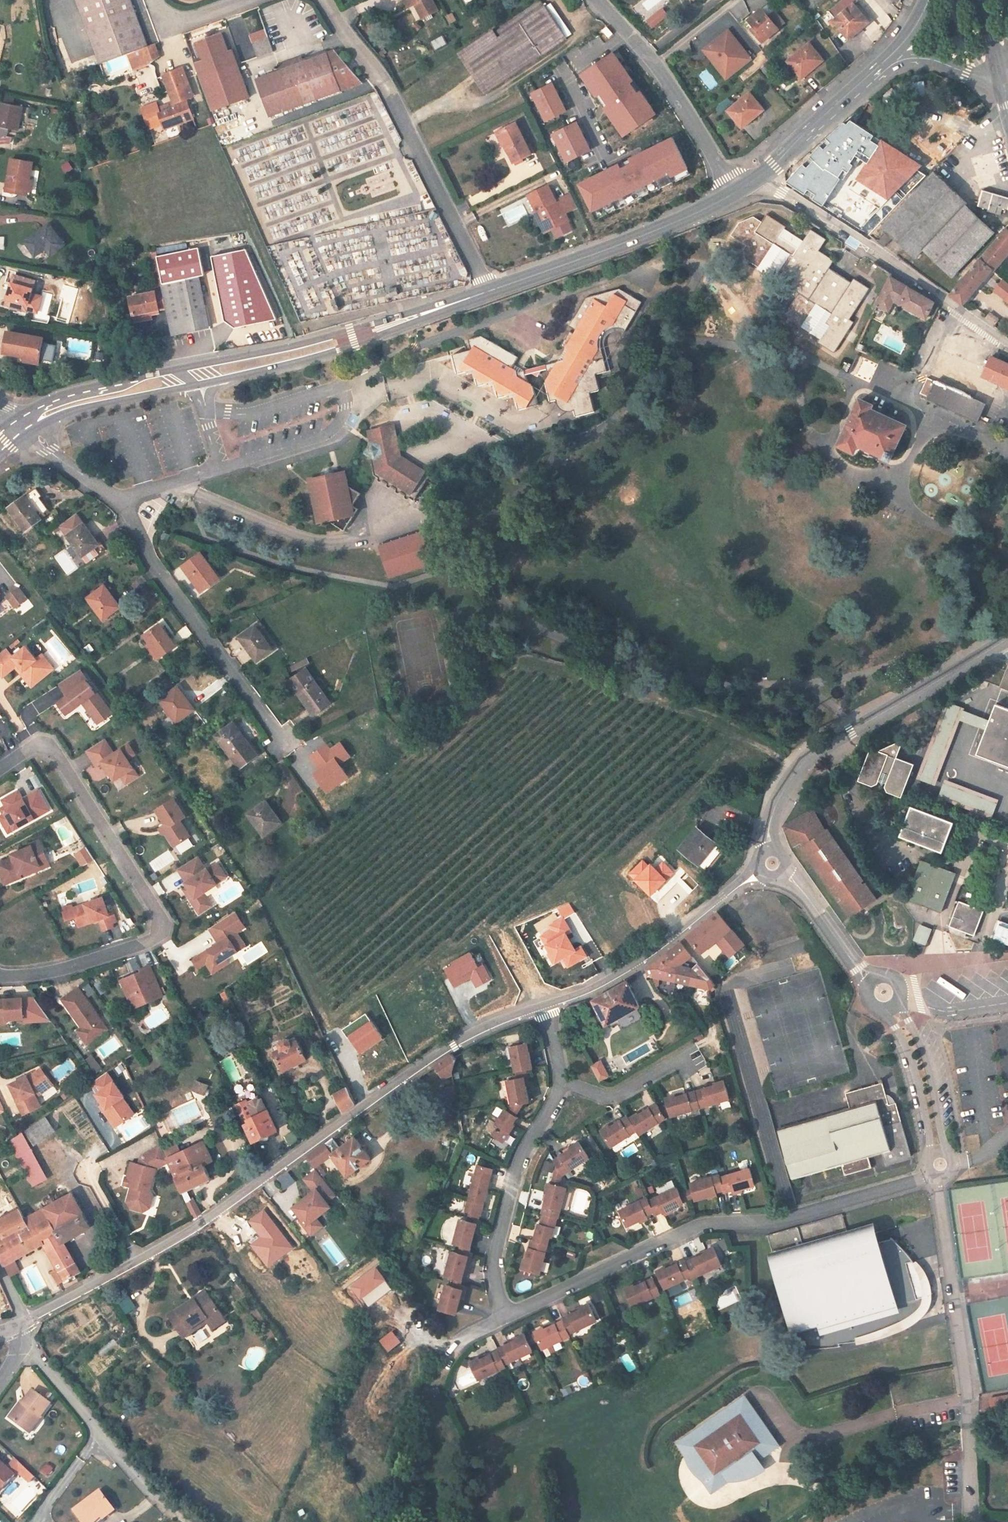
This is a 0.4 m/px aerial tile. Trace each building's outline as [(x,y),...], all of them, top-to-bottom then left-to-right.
[(129,54),(149,47),(131,0),(96,0),(79,6),(100,65),(129,54)] [(437,11),(432,0),(405,0),(409,8),(415,5),(423,19),(437,11)] [(848,40),(868,22),(853,5),(858,2),(856,0),(839,0),(836,3),(838,5),(829,12),(835,20),(833,22),(848,40)] [(485,93),(566,39),(541,1),(524,13),(524,14),(495,34),(493,31),(459,54),(485,93)] [(778,30),(761,10),(748,21),(754,27),(751,30),(762,43),(778,30)] [(455,21),(452,14),(447,17),(450,24),(455,21)] [(951,36),(957,34),(953,22),(947,24),(951,36)] [(250,33),(256,56),(273,52),(266,29),(250,33)] [(728,31),(703,50),(714,64),(722,58),(734,72),(750,59),(728,31)] [(204,60),(194,63),(200,78),(237,64),(232,50),(229,51),(222,32),(197,41),(204,60)] [(159,57),(155,44),(149,47),(129,54),(135,70),(149,65),(159,57)] [(809,44),(787,62),(801,78),(807,72),(808,73),(823,61),(809,44)] [(291,67),(256,79),(270,117),(362,83),(334,51),(303,62),(291,67)] [(301,57),(289,62),(291,67),(303,62),(301,57)] [(714,64),(726,79),(734,72),(722,58),(714,64)] [(658,154),(596,63),(553,93),(610,177),(614,175),(638,158),(640,162),(641,163),(642,163),(643,163),(644,163),(646,163),(646,162),(658,154)] [(237,64),(200,78),(212,112),(250,97),(237,64)] [(160,114),(160,115),(163,124),(165,129),(193,118),(186,99),(193,96),(183,68),(164,75),(174,103),(170,104),(172,110),(164,113),(160,114)] [(750,94),(728,112),(741,128),(748,122),(749,123),(764,111),(750,94)] [(1,102),(13,104),(15,97),(2,95),(1,102)] [(732,104),(727,98),(718,106),(723,112),(732,104)] [(0,138),(7,135),(8,129),(18,131),(22,107),(1,103),(0,108),(0,138)] [(143,109),(146,116),(159,111),(156,104),(143,109)] [(164,113),(172,110),(170,104),(162,107),(164,113)] [(150,129),(163,124),(160,115),(160,114),(159,111),(146,116),(150,129)] [(532,155),(516,123),(499,132),(504,141),(503,141),(514,164),(532,155)] [(840,126),(832,133),(858,152),(864,144),(840,126)] [(820,146),(786,182),(823,206),(850,166),(849,165),(858,152),(832,133),(819,145),(820,146)] [(856,166),(862,170),(861,172),(871,178),(885,189),(900,168),(893,163),(896,160),(894,155),(890,152),(885,152),(882,155),(875,151),(869,159),(864,155),(856,166)] [(644,188),(633,171),(646,163),(644,163),(643,163),(642,163),(641,163),(640,162),(638,158),(614,175),(630,197),(644,188)] [(29,180),(32,163),(11,159),(7,186),(8,187),(27,190),(28,190),(29,180)] [(924,249),(953,277),(995,234),(965,205),(967,203),(935,172),(883,227),(916,258),(924,249)] [(558,200),(555,202),(548,186),(529,195),(541,220),(545,217),(551,230),(552,229),(555,236),(559,237),(570,232),(571,228),(568,221),(565,213),(577,207),(571,194),(559,200),(558,200)] [(602,226),(618,214),(602,190),(585,201),(602,226)] [(983,190),(978,206),(988,210),(988,211),(1000,215),(1002,208),(1007,210),(1007,198),(983,190)] [(869,220),(859,230),(869,236),(903,201),(894,193),(889,200),(888,199),(868,219),(869,220)] [(822,337),(818,343),(834,353),(854,322),(850,319),(870,289),(854,279),(852,283),(830,268),(834,261),(819,251),(827,239),(811,229),(798,249),(780,236),(787,226),(767,213),(763,221),(755,216),(740,222),(732,234),(747,244),(744,249),(746,258),(760,267),(775,244),(790,254),(780,269),(795,279),(790,287),(799,293),(786,314),(803,325),(817,305),(831,314),(824,325),(828,327),(822,337)] [(545,233),(551,230),(545,217),(541,220),(539,221),(545,233)] [(25,242),(36,256),(46,249),(51,255),(65,245),(49,224),(25,242)] [(1005,229),(979,260),(980,260),(993,271),(1007,253),(1007,231),(1005,229)] [(760,267),(775,277),(780,269),(790,254),(775,244),(760,267)] [(980,260),(950,296),(963,305),(991,271),(992,272),(993,271),(980,260)] [(31,294),(35,282),(14,276),(6,305),(26,311),(27,310),(31,294)] [(173,335),(209,327),(198,277),(162,285),(167,308),(173,335)] [(934,303),(891,277),(877,305),(889,311),(894,301),(926,318),(934,303)] [(158,310),(167,308),(162,285),(153,286),(155,293),(129,298),(133,316),(150,312),(158,310)] [(621,332),(625,333),(642,302),(619,289),(584,297),(568,326),(579,332),(577,335),(569,331),(560,346),(568,350),(563,358),(564,360),(545,365),(547,369),(549,376),(547,379),(549,380),(548,381),(546,382),(551,401),(557,400),(557,403),(559,405),(561,408),(564,410),(567,411),(570,412),(575,411),(577,417),(596,411),(591,393),(600,390),(598,378),(597,374),(611,371),(604,345),(604,344),(604,341),(606,338),(607,335),(610,332),(615,331),(618,331),(621,332)] [(31,294),(27,310),(37,313),(42,297),(31,294)] [(817,305),(803,325),(822,337),(828,327),(824,325),(831,314),(817,305)] [(150,315),(150,312),(133,316),(135,323),(151,319),(150,315)] [(988,314),(984,319),(994,326),(998,321),(988,314)] [(39,359),(43,339),(8,333),(4,353),(26,357),(39,359)] [(519,410),(539,404),(533,385),(531,386),(530,385),(531,383),(528,381),(525,370),(517,372),(517,371),(513,368),(519,357),(482,336),(469,339),(471,350),(453,355),(458,374),(474,370),(478,386),(494,382),(499,398),(515,394),(519,410)] [(985,405),(986,405),(996,382),(1007,388),(1007,365),(991,357),(985,369),(941,350),(929,379),(927,378),(920,393),(928,397),(936,380),(985,403),(985,405)] [(545,365),(525,370),(526,374),(532,373),(538,376),(541,371),(547,369),(545,365)] [(928,397),(927,399),(977,423),(985,405),(985,403),(936,380),(928,397)] [(860,400),(839,445),(854,452),(858,444),(876,452),(885,457),(885,458),(891,460),(893,455),(892,454),(905,426),(879,413),(870,409),(872,406),(860,400)] [(401,456),(394,425),(368,430),(371,442),(370,443),(364,454),(369,457),(374,476),(414,500),(429,477),(431,475),(401,456)] [(321,480),(310,483),(321,524),(329,522),(346,532),(359,510),(354,507),(361,494),(349,487),(345,474),(334,477),(335,479),(328,481),(327,479),(323,476),(321,480)] [(9,508),(26,531),(41,520),(39,517),(49,510),(40,498),(42,496),(36,488),(9,508)] [(86,563),(104,551),(99,545),(93,537),(84,524),(66,536),(86,563)] [(422,531),(378,545),(389,578),(432,564),(422,531)] [(96,535),(93,537),(99,545),(102,543),(96,535)] [(201,553),(183,566),(199,588),(204,584),(206,587),(217,579),(211,571),(213,570),(201,553)] [(219,578),(213,570),(211,571),(217,579),(219,578)] [(88,598),(103,619),(119,608),(113,599),(114,599),(105,586),(88,598)] [(15,607),(25,599),(18,589),(7,597),(15,607)] [(160,658),(175,646),(160,625),(144,636),(149,643),(153,649),(150,651),(155,658),(159,656),(160,658)] [(257,662),(273,650),(257,628),(252,631),(250,629),(242,636),(247,642),(244,644),(257,662)] [(0,654),(0,674),(3,677),(15,667),(20,673),(22,672),(25,675),(23,677),(31,687),(47,675),(41,669),(49,663),(42,655),(36,660),(26,647),(13,657),(6,649),(0,654)] [(309,663),(307,659),(289,668),(291,672),(309,663)] [(1005,659),(982,673),(983,681),(1007,690),(1007,660),(1005,659)] [(54,669),(49,663),(41,669),(47,675),(54,669)] [(330,703),(307,669),(290,681),(299,693),(300,692),(309,704),(307,706),(314,715),(330,703)] [(88,680),(80,670),(58,683),(67,695),(57,702),(65,714),(82,702),(98,723),(112,713),(96,691),(95,692),(87,681),(88,680)] [(183,718),(194,710),(182,693),(185,691),(181,684),(160,700),(171,715),(161,722),(168,733),(185,720),(183,718)] [(309,704),(300,692),(299,693),(307,706),(309,704)] [(124,695),(117,700),(123,709),(130,704),(124,695)] [(989,720),(964,711),(964,709),(946,702),(916,779),(935,786),(960,720),(986,730),(977,755),(1007,766),(1007,709),(996,704),(989,720)] [(257,755),(233,723),(216,736),(240,767),(257,755)] [(103,738),(86,750),(96,765),(100,762),(102,761),(108,770),(114,779),(121,775),(126,782),(137,775),(126,758),(134,753),(128,744),(113,753),(103,738)] [(902,795),(913,769),(899,763),(897,757),(901,746),(899,742),(883,749),(882,752),(871,748),(859,778),(876,785),(878,784),(879,780),(887,783),(885,787),(886,788),(902,795)] [(331,764),(341,777),(357,764),(341,743),(326,756),(332,763),(331,764)] [(945,779),(938,798),(991,818),(999,799),(945,779)] [(3,824),(9,833),(49,810),(38,790),(23,799),(22,797),(16,800),(12,795),(2,800),(6,806),(9,812),(4,815),(7,821),(3,824)] [(12,795),(16,800),(22,797),(18,791),(12,795)] [(186,817),(174,798),(156,809),(165,823),(166,823),(166,824),(164,830),(165,832),(174,846),(190,836),(180,820),(186,817)] [(262,806),(249,815),(263,835),(279,823),(274,815),(275,814),(268,805),(264,808),(262,806)] [(0,809),(4,815),(9,812),(6,806),(0,809)] [(954,823),(911,807),(900,836),(942,852),(954,823)] [(860,882),(863,880),(827,830),(823,833),(820,829),(822,827),(813,810),(806,814),(808,816),(799,821),(798,818),(784,827),(794,846),(801,842),(804,846),(801,848),(836,898),(839,897),(842,901),(839,903),(841,905),(842,906),(843,907),(847,908),(849,909),(854,909),(857,908),(858,908),(857,904),(861,901),(864,904),(865,902),(867,899),(868,897),(868,892),(867,887),(866,884),(863,886),(860,882)] [(699,865),(716,844),(697,828),(682,847),(682,851),(699,865)] [(5,884),(50,865),(40,842),(31,846),(12,854),(13,857),(0,863),(0,871),(5,884)] [(197,856),(178,869),(186,882),(185,883),(188,887),(190,886),(194,892),(188,896),(196,908),(206,901),(201,894),(203,893),(217,884),(216,883),(226,876),(218,863),(208,870),(207,868),(206,869),(197,856)] [(956,873),(921,860),(906,899),(941,913),(956,873)] [(188,887),(184,890),(188,896),(194,892),(190,886),(188,887)] [(206,901),(196,908),(199,913),(212,906),(203,893),(201,894),(206,901)] [(76,918),(79,926),(100,919),(104,930),(113,927),(112,923),(117,921),(113,912),(109,914),(103,898),(73,908),(72,905),(62,909),(66,921),(76,918)] [(984,910),(959,901),(949,926),(974,936),(984,910)] [(235,912),(209,928),(219,943),(192,960),(198,968),(206,963),(213,973),(220,968),(217,963),(226,958),(237,951),(228,938),(236,933),(245,927),(235,912)] [(716,940),(730,929),(717,912),(687,937),(701,953),(716,940)] [(919,924),(913,940),(925,945),(931,929),(919,924)] [(744,945),(730,929),(716,940),(730,957),(744,945)] [(228,938),(237,951),(245,946),(236,933),(228,938)] [(681,941),(647,969),(649,975),(710,988),(716,984),(681,941)] [(217,963),(220,968),(229,962),(226,958),(217,963)] [(141,971),(120,980),(130,1002),(140,998),(143,1004),(162,995),(149,965),(140,969),(141,971)] [(606,1026),(640,1006),(627,981),(592,1000),(606,1026)] [(78,988),(62,999),(82,1027),(91,1041),(108,1029),(78,988)] [(7,1017),(7,1020),(24,1018),(23,998),(0,1000),(0,1018),(7,1017)] [(130,1002),(133,1009),(143,1004),(140,998),(130,1002)] [(82,1027),(78,1031),(87,1044),(91,1041),(82,1027)] [(284,1070),(307,1059),(298,1041),(292,1044),(290,1040),(287,1039),(281,1042),(280,1044),(282,1048),(275,1052),(278,1058),(274,1060),(278,1070),(283,1067),(284,1070)] [(517,1042),(518,1045),(527,1043),(528,1050),(532,1049),(530,1039),(517,1042)] [(518,1045),(510,1047),(515,1071),(525,1069),(532,1068),(528,1050),(527,1043),(518,1045)] [(452,1054),(434,1066),(442,1077),(452,1072),(456,1059),(453,1055),(452,1054)] [(600,1082),(610,1077),(601,1060),(591,1065),(600,1082)] [(24,1114),(41,1106),(37,1098),(34,1093),(35,1092),(51,1081),(42,1069),(29,1078),(28,1076),(11,1084),(19,1100),(18,1101),(24,1114)] [(513,1072),(515,1079),(523,1077),(525,1086),(529,1086),(525,1069),(515,1071),(513,1072)] [(116,1127),(136,1113),(107,1072),(87,1086),(116,1127)] [(507,1081),(512,1105),(523,1103),(528,1102),(525,1086),(523,1077),(515,1079),(507,1081)] [(204,1096),(209,1086),(196,1080),(191,1090),(204,1096)] [(34,1093),(37,1098),(54,1085),(51,1081),(35,1092),(34,1093)] [(707,1088),(694,1092),(699,1108),(729,1099),(724,1081),(714,1084),(715,1086),(707,1088)] [(779,1130),(793,1178),(842,1164),(845,1176),(872,1168),(868,1156),(882,1152),(886,1164),(912,1156),(901,1121),(896,1102),(889,1105),(882,1083),(845,1093),(850,1109),(779,1130)] [(454,1084),(441,1086),(443,1100),(456,1097),(454,1084)] [(343,1112),(355,1103),(348,1088),(335,1095),(343,1112)] [(675,1097),(675,1095),(665,1098),(667,1104),(669,1111),(670,1116),(699,1108),(694,1092),(683,1095),(675,1097)] [(252,1111),(240,1117),(252,1142),(278,1130),(262,1099),(249,1105),(252,1111)] [(512,1105),(508,1112),(515,1116),(523,1103),(512,1105)] [(637,1113),(629,1118),(636,1130),(639,1134),(665,1117),(663,1115),(659,1109),(656,1103),(645,1111),(639,1115),(637,1113)] [(667,1104),(659,1109),(663,1115),(669,1111),(667,1104)] [(503,1143),(514,1125),(512,1124),(517,1117),(515,1116),(508,1112),(505,1109),(495,1124),(499,1126),(492,1136),(503,1143)] [(45,1116),(24,1130),(33,1143),(54,1129),(45,1116)] [(609,1125),(601,1131),(611,1147),(636,1130),(629,1118),(627,1116),(617,1123),(610,1127),(609,1125)] [(33,1184),(45,1177),(21,1132),(9,1141),(33,1184)] [(347,1176),(371,1159),(355,1137),(339,1149),(332,1154),(324,1144),(306,1157),(315,1168),(333,1155),(347,1176)] [(175,1139),(161,1146),(182,1192),(187,1190),(210,1179),(204,1165),(213,1160),(204,1141),(181,1152),(175,1139)] [(331,1139),(324,1144),(332,1154),(339,1149),(331,1139)] [(565,1153),(554,1160),(557,1166),(563,1173),(563,1174),(589,1158),(578,1142),(570,1147),(571,1149),(565,1153)] [(167,1162),(160,1146),(140,1158),(139,1165),(131,1163),(127,1179),(129,1179),(128,1187),(131,1187),(127,1202),(131,1209),(142,1212),(145,1200),(151,1202),(153,1195),(150,1190),(155,1169),(167,1162)] [(557,1166),(552,1184),(559,1185),(563,1173),(557,1166)] [(481,1174),(476,1173),(466,1211),(480,1215),(492,1171),(482,1169),(481,1174)] [(750,1169),(720,1177),(724,1189),(724,1192),(732,1190),(733,1192),(741,1189),(754,1185),(750,1169)] [(313,1191),(293,1207),(302,1219),(300,1221),(311,1235),(323,1226),(317,1218),(331,1207),(327,1202),(336,1195),(316,1170),(304,1179),(313,1191)] [(285,1188),(295,1182),(289,1173),(279,1179),(285,1188)] [(690,1183),(695,1200),(708,1196),(717,1193),(716,1191),(724,1189),(720,1177),(719,1175),(690,1183)] [(546,1200),(542,1213),(545,1214),(557,1217),(558,1217),(566,1188),(559,1185),(552,1184),(548,1183),(545,1192),(548,1193),(546,1200)] [(676,1188),(649,1201),(654,1211),(661,1208),(662,1211),(670,1207),(683,1201),(676,1188)] [(191,1199),(187,1190),(182,1192),(186,1201),(191,1199)] [(20,1210),(10,1215),(27,1248),(42,1240),(58,1268),(52,1272),(58,1284),(81,1272),(64,1242),(92,1227),(72,1193),(25,1219),(20,1210)] [(619,1211),(627,1226),(639,1220),(647,1216),(646,1215),(654,1211),(649,1201),(647,1197),(619,1211)] [(191,1199),(186,1201),(195,1220),(202,1215),(193,1198),(191,1199)] [(151,1202),(145,1200),(142,1212),(143,1212),(149,1208),(151,1202)] [(539,1223),(534,1240),(548,1244),(550,1236),(552,1237),(557,1217),(545,1214),(543,1220),(542,1224),(540,1224),(539,1223)] [(3,1262),(27,1248),(10,1215),(0,1220),(0,1257),(3,1262)] [(842,1215),(767,1236),(775,1262),(773,1262),(792,1328),(797,1327),(799,1350),(840,1347),(839,1344),(857,1342),(856,1338),(882,1334),(882,1331),(909,1323),(907,1319),(916,1316),(922,1313),(927,1307),(929,1301),(928,1295),(917,1298),(906,1263),(913,1261),(908,1255),(903,1249),(892,1239),(879,1242),(876,1232),(849,1240),(847,1233),(842,1215)] [(454,1245),(470,1248),(476,1224),(460,1220),(454,1245)] [(874,1225),(847,1233),(849,1240),(876,1232),(874,1225)] [(540,1274),(548,1244),(534,1240),(532,1240),(528,1252),(526,1260),(524,1259),(522,1269),(540,1274)] [(698,1257),(686,1262),(692,1275),(693,1277),(721,1264),(713,1247),(704,1251),(705,1253),(698,1257)] [(468,1257),(452,1252),(444,1276),(461,1281),(468,1257)] [(13,1260),(5,1265),(10,1276),(19,1272),(13,1260)] [(666,1267),(657,1271),(664,1288),(692,1275),(686,1262),(685,1260),(673,1266),(666,1269),(666,1267)] [(721,1267),(707,1273),(709,1279),(723,1272),(721,1267)] [(634,1285),(625,1289),(633,1306),(660,1293),(653,1278),(641,1283),(635,1287),(634,1285)] [(440,1309),(456,1313),(460,1296),(464,1297),(466,1286),(454,1283),(453,1287),(445,1285),(440,1309)] [(169,1316),(173,1323),(181,1317),(178,1313),(195,1302),(195,1303),(207,1295),(205,1292),(169,1316)] [(213,1330),(225,1322),(207,1295),(195,1303),(195,1302),(178,1313),(181,1317),(173,1323),(182,1336),(206,1320),(208,1323),(213,1330)] [(574,1313),(562,1318),(563,1321),(569,1334),(597,1320),(589,1303),(580,1307),(581,1310),(574,1313)] [(184,1339),(208,1323),(206,1320),(182,1336),(184,1339)] [(544,1328),(534,1332),(542,1349),(570,1336),(569,1334),(563,1321),(551,1326),(544,1330),(544,1328)] [(509,1343),(497,1349),(498,1351),(505,1364),(532,1350),(524,1334),(515,1338),(516,1340),(509,1343)] [(505,1364),(498,1351),(487,1356),(480,1360),(479,1358),(470,1362),(478,1379),(506,1366),(505,1364)] [(429,1392),(431,1397),(440,1393),(438,1387),(429,1392)] [(40,1415),(49,1403),(33,1391),(24,1404),(20,1408),(18,1407),(10,1418),(27,1430),(39,1415),(40,1415)] [(1007,1401),(1007,1395),(989,1399),(991,1404),(1007,1401)] [(678,1443),(686,1455),(701,1477),(712,1492),(729,1480),(734,1479),(739,1479),(743,1478),(747,1477),(748,1477),(751,1475),(755,1474),(759,1472),(762,1470),(764,1468),(758,1460),(779,1445),(768,1430),(754,1410),(745,1396),(721,1413),(723,1415),(702,1429),(701,1427),(678,1443)] [(991,1404),(992,1410),(1007,1407),(1007,1401),(991,1404)] [(39,1415),(27,1430),(31,1433),(42,1417),(40,1415),(39,1415)] [(34,1477),(16,1459),(7,1468),(15,1475),(19,1472),(30,1482),(34,1477)] [(0,1491),(15,1475),(7,1468),(0,1462),(0,1491)] [(73,1510),(82,1521),(94,1521),(101,1517),(99,1515),(111,1506),(100,1491),(73,1510)] [(111,1506),(99,1515),(101,1517),(102,1519),(114,1509),(111,1506)]
